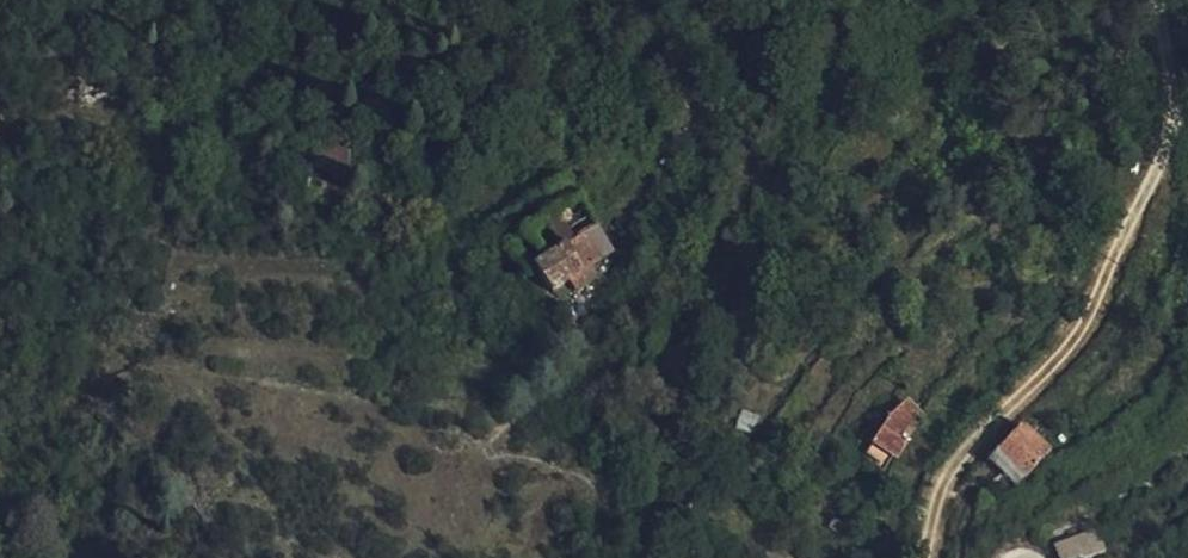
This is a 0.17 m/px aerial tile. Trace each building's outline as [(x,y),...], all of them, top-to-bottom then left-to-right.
[(304,168),(322,173),(316,196),(342,201),(348,178),(355,180),(363,152),(330,148),(311,145),(304,168)] [(597,186),(558,213),(576,242),(612,218),(597,186)] [(576,242),(558,213),(520,240),(541,268),(548,263),(576,242)] [(625,245),(612,218),(576,242),(591,268),(625,245)] [(564,286),(567,284),(591,268),(576,242),(548,263),(556,274),(564,286)] [(884,436),(909,449),(933,413),(916,400),(909,406),(903,412),(901,412),(884,436)] [(1034,417),(1009,441),(1037,469),(1061,445),(1034,417)] [(9,463),(0,458),(0,484),(9,463)] [(1071,557),(1081,557),(1113,547),(1105,524),(1063,539),(1071,557)]
